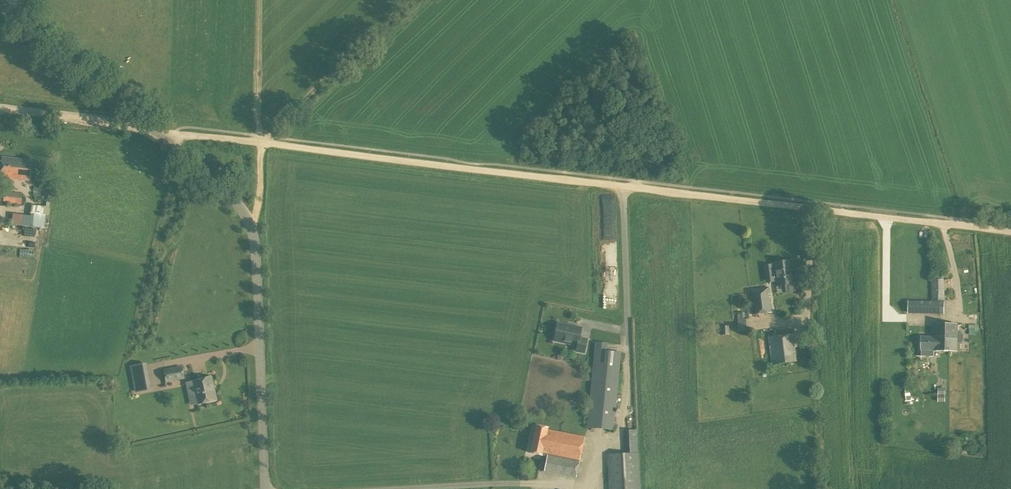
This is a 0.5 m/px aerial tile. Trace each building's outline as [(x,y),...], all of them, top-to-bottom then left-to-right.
[(31,180),(33,161),(3,157),(0,176),(31,180)] [(22,204),(23,194),(4,191),(3,202),(22,204)] [(47,228),(50,207),(32,205),(30,216),(23,215),(22,225),(47,228)] [(790,260),(773,263),(776,286),(781,285),(782,292),(795,291),(794,283),(793,283),(790,260)] [(933,300),(944,300),(943,279),(933,279),(933,300)] [(752,315),(772,312),(768,287),(749,290),(752,315)] [(943,313),(944,302),(908,301),(908,313),(943,313)] [(584,352),(587,339),(579,338),(581,328),(557,323),(554,340),(577,345),(576,351),(584,352)] [(941,337),(957,339),(957,326),(934,325),(934,335),(941,335),(941,337)] [(721,335),(729,335),(728,326),(721,326),(721,335)] [(772,364),(796,361),(793,333),(768,337),(772,364)] [(957,341),(957,339),(941,337),(941,335),(934,335),(934,337),(922,336),(922,350),(921,350),(921,356),(934,356),(934,351),(956,351),(960,350),(961,342),(957,341)] [(613,430),(621,352),(594,349),(586,427),(613,430)] [(166,382),(184,379),(182,366),(163,369),(166,382)] [(197,404),(216,400),(211,377),(192,381),(197,404)] [(150,380),(133,383),(135,392),(151,389),(150,380)] [(547,428),(536,427),(530,453),(542,455),(542,453),(548,454),(545,471),(553,472),(556,456),(579,460),(583,436),(547,430),(547,428)] [(638,452),(636,430),(626,430),(626,439),(625,438),(626,453),(607,454),(609,488),(640,488),(638,452)]
